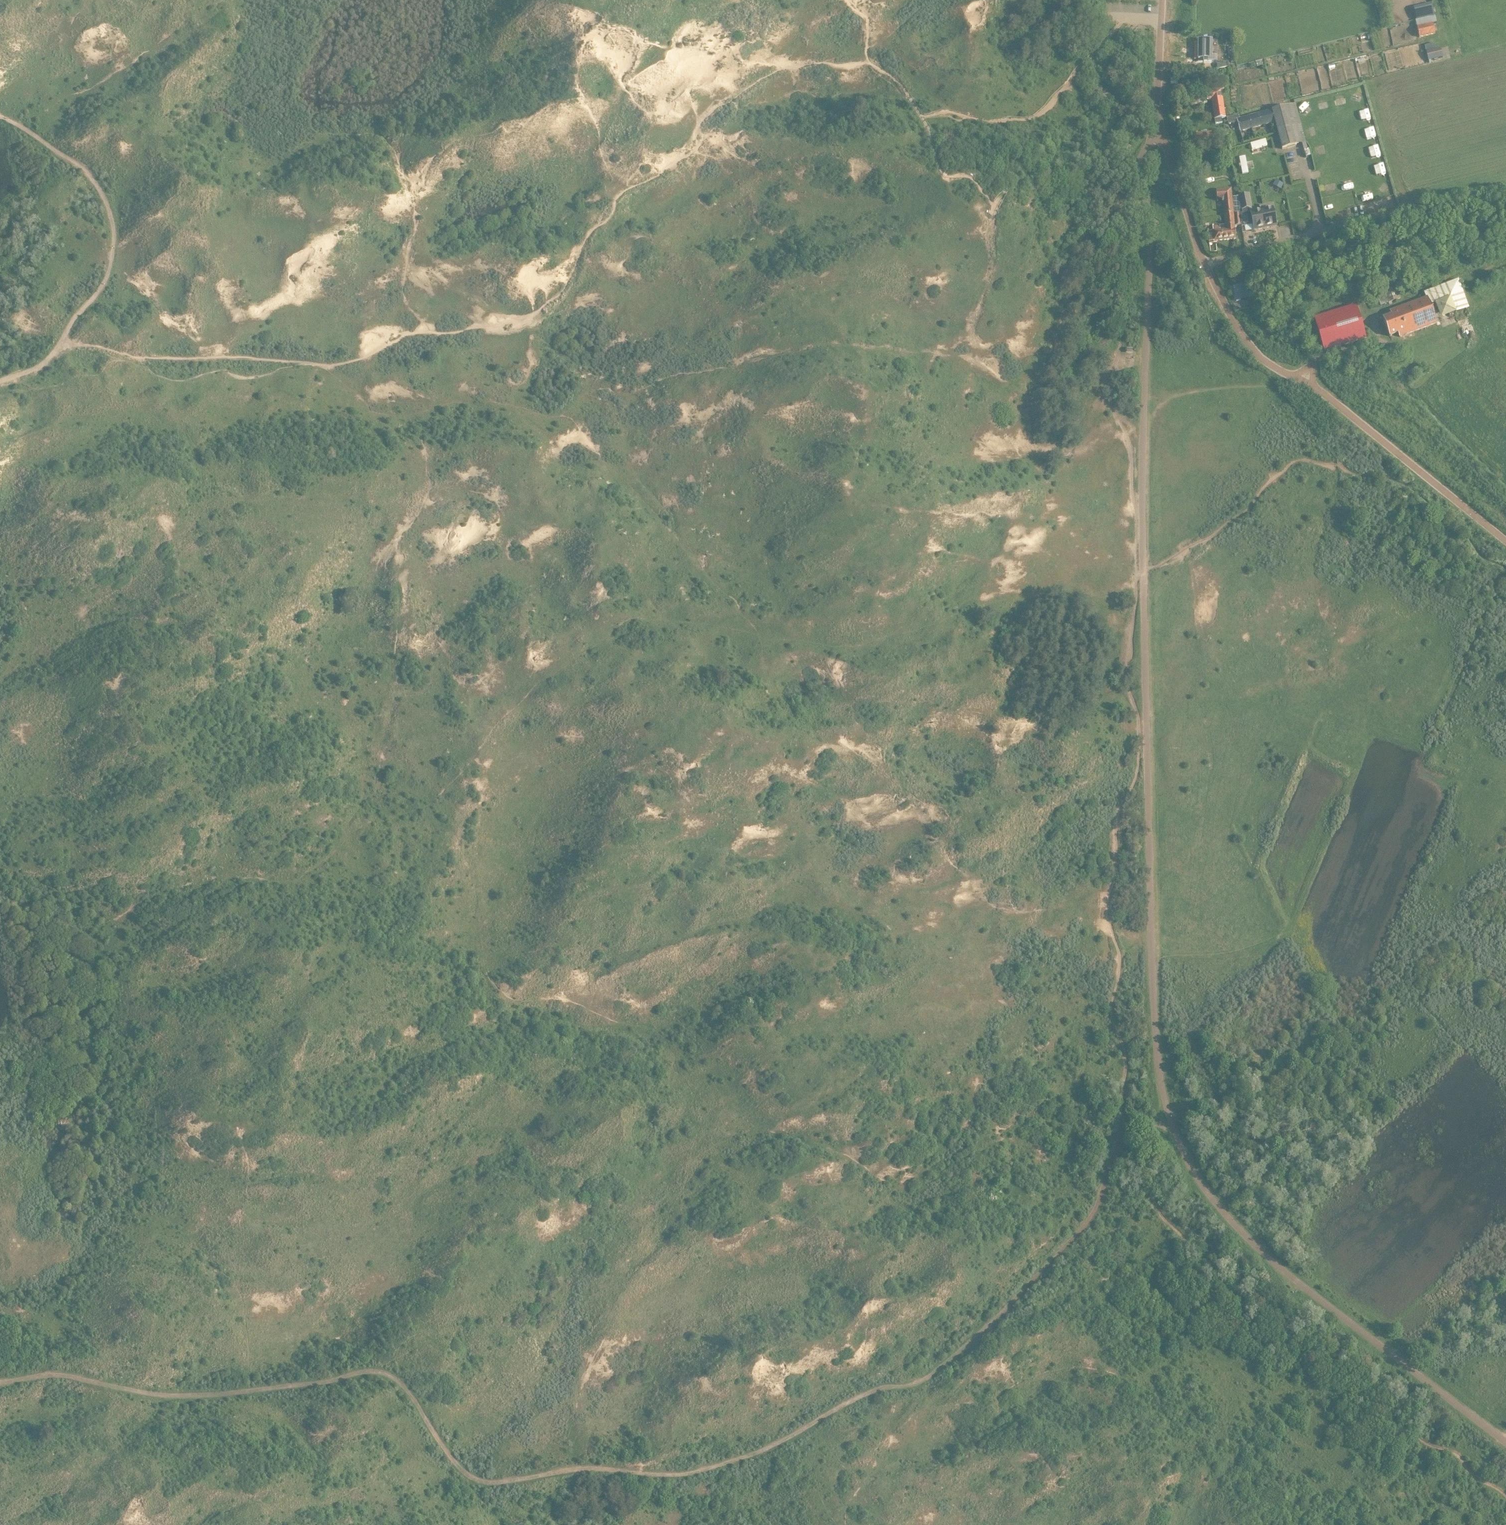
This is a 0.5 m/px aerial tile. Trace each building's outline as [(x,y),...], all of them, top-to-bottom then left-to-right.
[(1429,2),(1411,6),(1414,17),(1431,13),(1429,2)] [(1427,15),(1413,19),(1414,26),(1417,36),(1432,32),(1430,22),(1434,21),(1432,14),(1427,15)] [(1209,40),(1196,40),(1196,58),(1201,58),(1201,61),(1209,61),(1209,40)] [(1421,44),(1425,60),(1441,56),(1437,46),(1433,47),(1432,41),(1421,44)] [(1205,96),(1208,96),(1212,118),(1223,116),(1221,96),(1219,96),(1217,89),(1205,91),(1205,96)] [(1204,102),(1203,92),(1186,94),(1188,104),(1204,102)] [(1305,146),(1293,102),(1237,117),(1234,118),(1235,121),(1237,130),(1272,121),(1280,148),(1299,142),(1301,147),(1305,146)] [(1236,114),(1225,117),(1226,123),(1235,121),(1234,118),(1237,117),(1236,114)] [(1238,212),(1237,195),(1229,196),(1228,187),(1214,189),(1215,198),(1219,198),(1219,200),(1221,200),(1223,224),(1210,225),(1211,229),(1206,229),(1207,240),(1234,237),(1232,224),(1238,224),(1238,222),(1237,212),(1238,212)] [(1237,195),(1238,212),(1237,212),(1238,222),(1238,224),(1239,231),(1252,229),(1262,227),(1258,208),(1248,210),(1247,206),(1247,203),(1244,193),(1237,195)] [(1271,205),(1258,208),(1262,227),(1274,224),(1271,205)] [(1455,280),(1422,292),(1424,296),(1427,304),(1428,304),(1434,302),(1448,296),(1449,298),(1453,310),(1465,306),(1455,280)] [(1232,299),(1245,297),(1243,283),(1230,285),(1232,299)] [(1389,314),(1382,316),(1388,334),(1395,331),(1397,336),(1434,322),(1428,304),(1427,304),(1424,296),(1387,310),(1389,314)] [(1311,316),(1321,350),(1364,337),(1354,304),(1311,316)]
